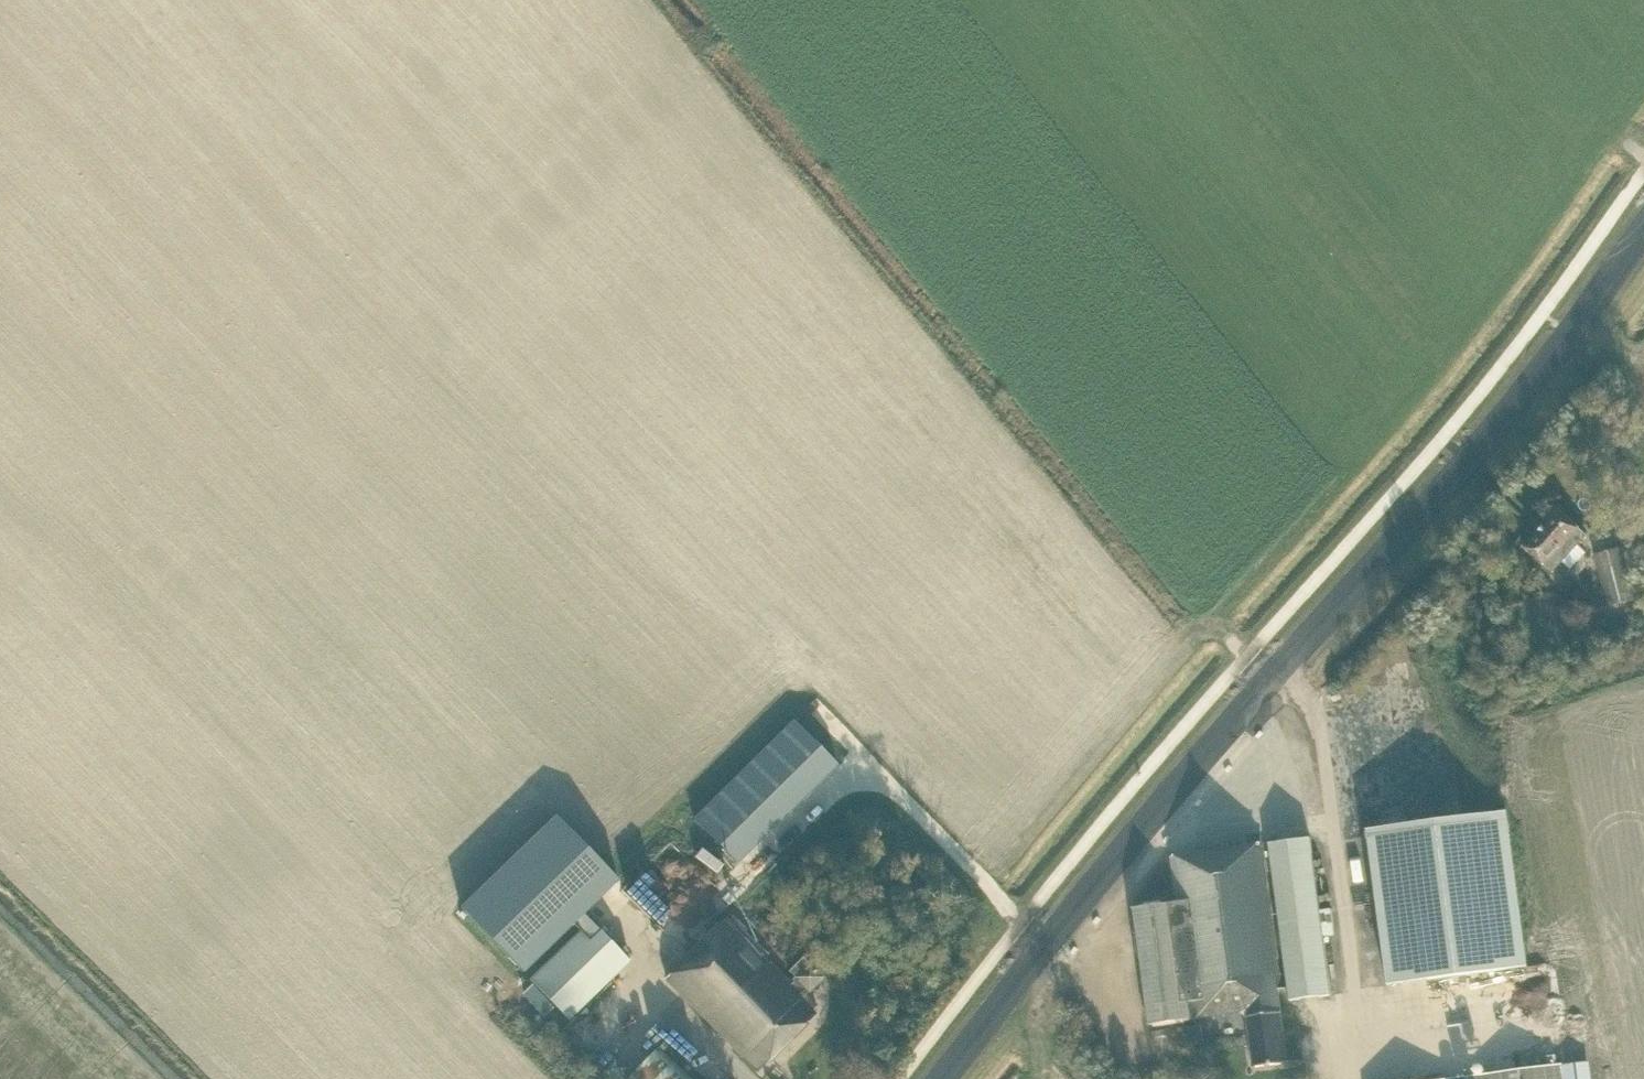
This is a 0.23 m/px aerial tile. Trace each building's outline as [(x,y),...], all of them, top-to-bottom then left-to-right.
[(1586,537),(1557,511),(1523,548),(1552,575),(1586,537)] [(1606,604),(1607,608),(1609,607),(1635,601),(1627,570),(1635,567),(1630,546),(1597,555),(1594,555),(1600,580),(1606,604)] [(793,721),(693,820),(736,864),(836,765),(793,721)] [(1366,831),(1386,985),(1527,967),(1507,812),(1366,831)] [(1309,839),(1267,845),(1288,1002),(1330,996),(1309,839)] [(1170,858),(1177,903),(1133,909),(1148,1025),(1192,1020),(1241,1013),(1245,1017),(1253,1067),(1286,1063),(1276,989),(1280,988),(1260,845),(1170,858)] [(664,978),(757,1072),(767,1062),(805,1025),(804,1024),(815,1014),(812,1011),(815,1007),(804,996),(807,992),(793,978),(791,980),(793,982),(790,985),(725,918),(718,924),(714,921),(702,933),(706,937),(664,978)] [(590,920),(528,979),(568,1021),(630,961),(590,920)] [(790,981),(791,980),(793,978),(807,992),(821,978),(807,964),(801,958),(798,962),(793,957),(797,954),(785,942),(768,959),(790,981)] [(657,1046),(625,1078),(691,1078),(657,1046)] [(1559,1066),(1478,1077),(1466,1078),(1561,1078),(1559,1066)]
